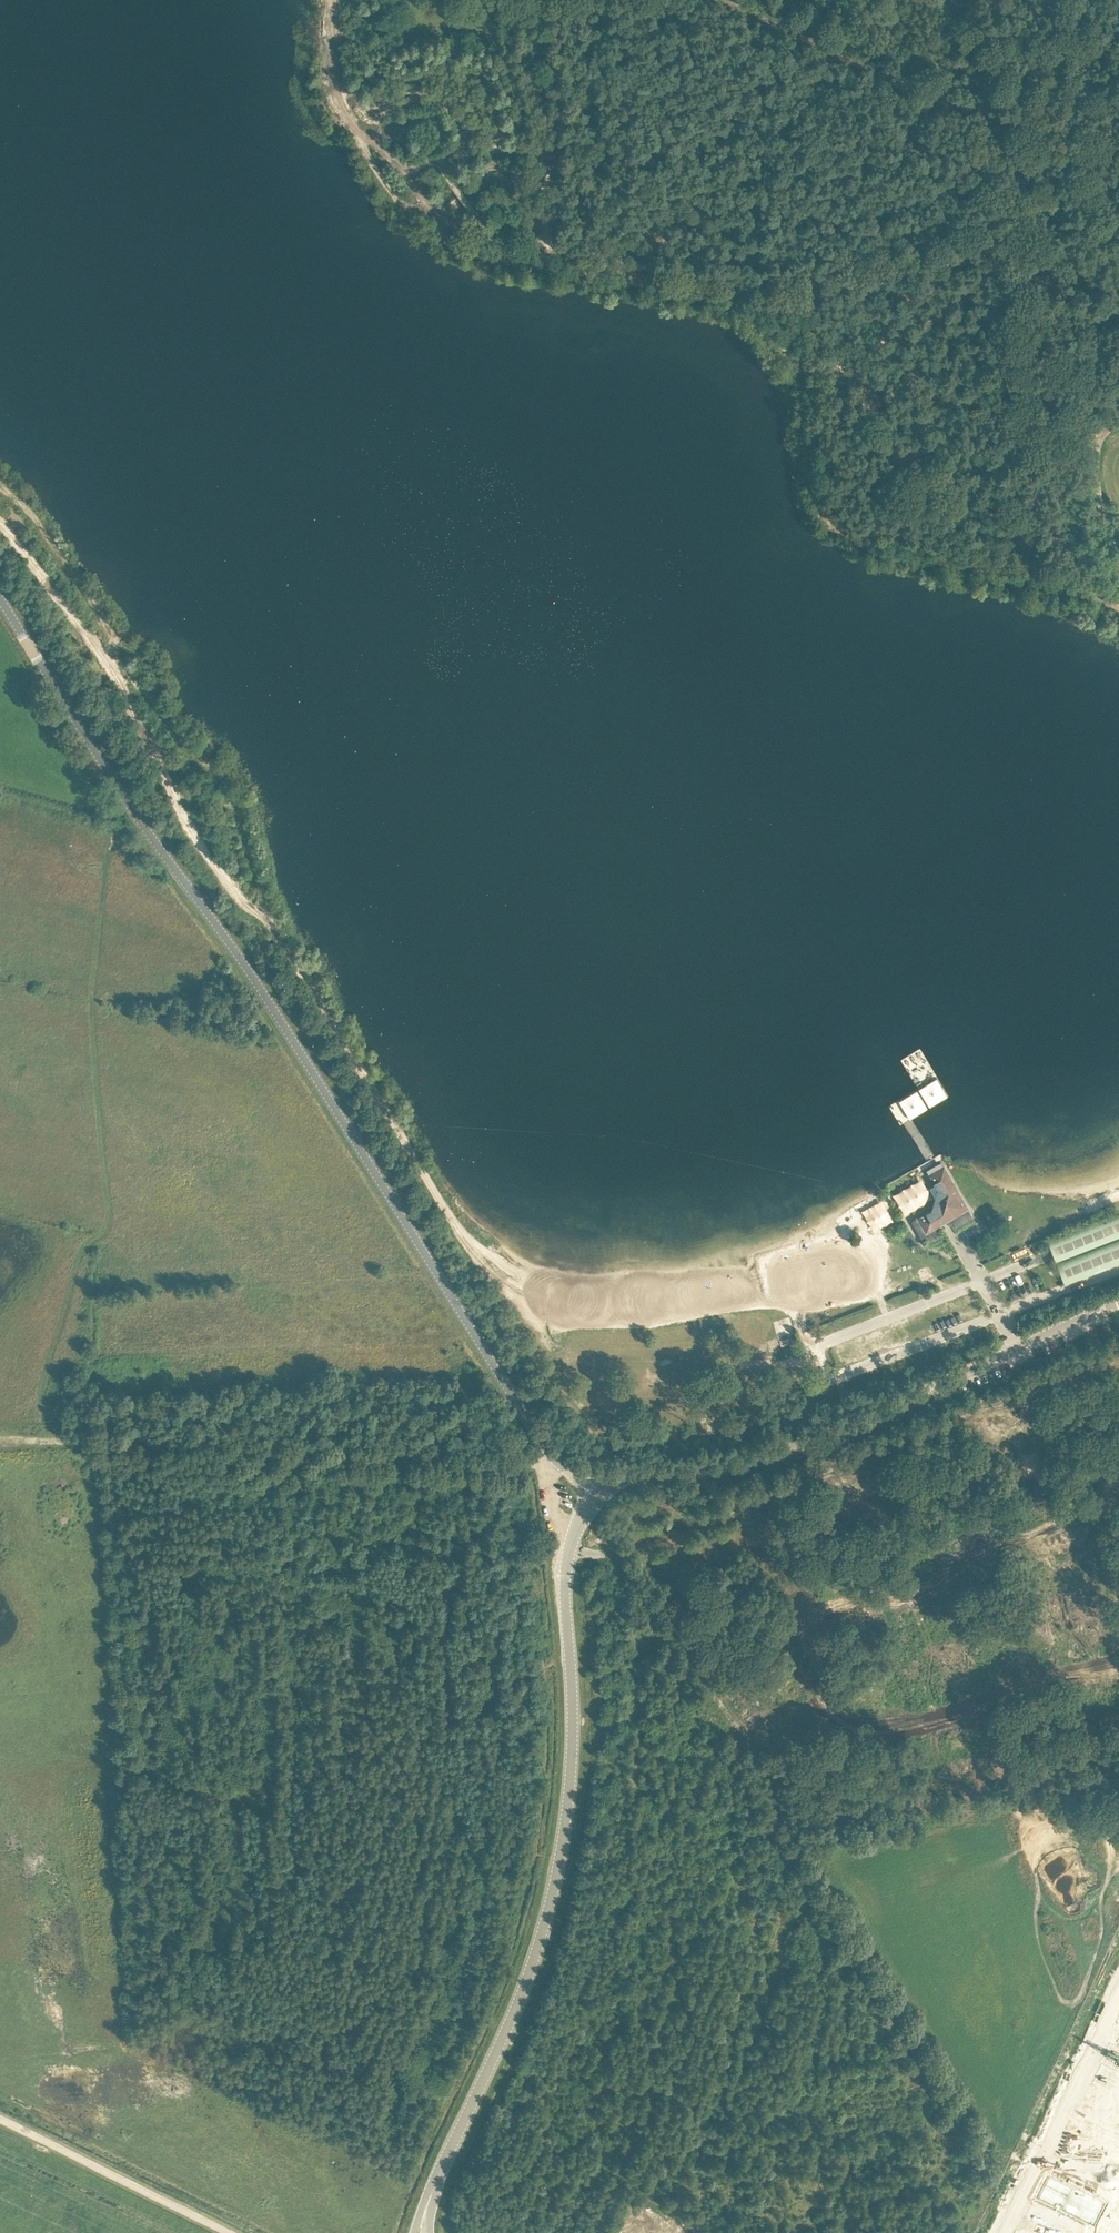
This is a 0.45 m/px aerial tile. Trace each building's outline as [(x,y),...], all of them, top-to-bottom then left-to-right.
[(944,1166),(934,1172),(930,1174),(942,1194),(935,1198),(939,1205),(919,1217),(920,1219),(914,1222),(922,1237),(926,1235),(930,1241),(942,1234),(940,1230),(943,1228),(940,1222),(947,1218),(950,1223),(954,1221),(956,1226),(973,1217),(944,1166)] [(1047,1238),(1065,1284),(1118,1263),(1118,1211),(1047,1238)] [(892,1236),(895,1246),(913,1240),(910,1230),(892,1236)] [(878,1237),(882,1246),(890,1243),(886,1234),(878,1237)] [(793,1333),(781,1336),(782,1345),(795,1342),(793,1333)] [(1049,2175),(1038,2198),(1055,2207),(1056,2204),(1063,2207),(1061,2210),(1094,2226),(1105,2203),(1049,2175)]
